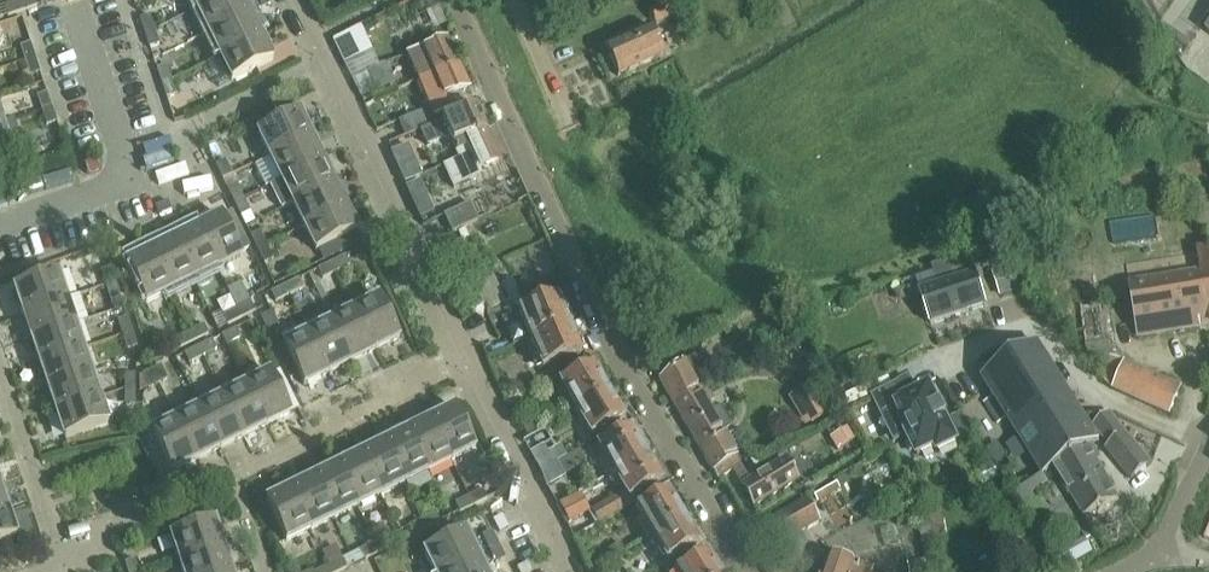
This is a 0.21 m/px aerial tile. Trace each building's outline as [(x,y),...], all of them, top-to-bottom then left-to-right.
[(19,3),(23,13),(37,8),(34,0),(27,0),(19,3)] [(197,11),(220,0),(192,0),(197,11)] [(197,11),(208,34),(249,14),(243,0),(220,0),(197,11)] [(650,12),(657,28),(681,16),(674,1),(650,12)] [(5,8),(8,18),(23,13),(19,3),(5,8)] [(249,14),(208,34),(220,58),(261,38),(249,14)] [(148,17),(139,20),(144,35),(155,32),(148,17)] [(605,49),(619,78),(665,57),(651,28),(605,49)] [(155,32),(144,35),(150,50),(161,46),(155,32)] [(261,38),(220,58),(232,81),(273,61),(261,38)] [(459,65),(448,41),(407,58),(417,83),(459,65)] [(21,48),(26,63),(29,62),(35,60),(30,45),(21,48)] [(35,60),(29,62),(26,63),(31,78),(40,74),(35,60)] [(470,90),(459,65),(417,83),(433,121),(458,111),(452,97),(470,90)] [(165,67),(156,71),(161,85),(171,81),(165,67)] [(377,94),(394,87),(386,67),(369,74),(377,94)] [(171,81),(161,85),(166,100),(177,95),(171,81)] [(37,98),(42,112),(52,109),(47,94),(37,98)] [(429,129),(420,133),(429,150),(451,141),(453,146),(486,131),(476,108),(429,129)] [(52,109),(42,112),(47,127),(57,124),(52,109)] [(258,134),(270,158),(310,138),(298,114),(258,134)] [(398,125),(404,140),(420,133),(429,129),(422,114),(398,125)] [(0,126),(0,155),(22,148),(14,122),(2,125),(0,126)] [(486,131),(453,146),(460,160),(444,167),(454,190),(477,179),(474,174),(502,161),(488,130),(486,131)] [(270,158),(255,165),(266,189),(269,188),(322,162),(310,138),(270,158)] [(407,147),(391,154),(397,168),(413,160),(407,147)] [(334,185),(322,162),(269,188),(280,211),(293,206),(334,185)] [(225,163),(215,167),(222,181),(232,177),(225,163)] [(419,183),(406,189),(420,219),(432,213),(419,183)] [(334,185),(293,206),(304,229),(346,209),(334,185)] [(236,187),(227,191),(227,192),(233,205),(243,201),(236,187)] [(243,201),(233,205),(240,218),(249,213),(243,201)] [(478,223),(470,205),(443,217),(451,235),(478,223)] [(346,209),(304,229),(316,252),(357,232),(346,209)] [(221,217),(197,229),(216,270),(240,258),(221,217)] [(197,229),(173,240),(193,281),(216,270),(197,229)] [(251,237),(258,251),(267,247),(260,233),(251,237)] [(173,240),(150,252),(169,293),(193,281),(173,240)] [(267,247),(258,251),(264,264),(273,260),(267,247)] [(146,304),(169,293),(150,252),(126,264),(146,304)] [(1131,288),(1138,338),(1208,327),(1208,253),(1201,255),(1203,276),(1131,288)] [(346,257),(332,263),(337,274),(351,267),(346,257)] [(940,289),(922,295),(932,327),(987,309),(969,257),(934,269),(940,289)] [(323,281),(337,274),(332,263),(318,270),(323,281)] [(116,284),(111,269),(101,272),(106,287),(116,284)] [(1016,291),(1010,271),(994,277),(1000,297),(1016,291)] [(15,289),(23,315),(66,300),(57,274),(15,289)] [(299,280),(285,286),(290,297),(304,290),(299,280)] [(120,298),(116,284),(106,287),(111,301),(120,298)] [(271,293),(273,298),(276,304),(290,297),(285,286),(271,293)] [(380,298),(355,311),(375,352),(400,340),(380,298)] [(520,318),(503,326),(514,348),(531,341),(532,344),(575,324),(568,308),(564,309),(559,298),(519,315),(520,318)] [(66,300),(23,315),(31,339),(74,325),(66,300)] [(249,304),(236,310),(235,311),(240,320),(253,313),(249,304)] [(1115,347),(1108,304),(1082,308),(1089,351),(1115,347)] [(226,326),(240,320),(235,311),(222,317),(226,326)] [(355,311),(331,322),(351,364),(375,352),(355,311)] [(220,314),(211,319),(216,331),(226,326),(222,317),(220,314)] [(118,322),(123,336),(133,333),(128,318),(118,322)] [(331,322),(308,333),(328,375),(351,364),(331,322)] [(575,324),(532,344),(545,372),(584,353),(579,341),(583,339),(575,324)] [(40,364),(83,350),(74,325),(31,339),(40,364)] [(202,327),(189,333),(193,343),(206,336),(202,327)] [(226,347),(227,347),(240,340),(236,330),(221,337),(226,347)] [(133,333),(123,336),(128,350),(137,347),(133,333)] [(179,349),(193,343),(189,333),(175,340),(179,349)] [(304,387),(328,375),(308,333),(283,345),(304,387)] [(212,341),(199,348),(203,358),(217,351),(212,341)] [(1098,441),(1039,347),(983,381),(985,385),(993,399),(983,405),(996,427),(1007,420),(1043,478),(1052,472),(1089,447),(1098,441)] [(189,365),(203,358),(199,348),(184,355),(189,365)] [(91,374),(83,350),(40,364),(48,389),(91,374)] [(1113,360),(1104,379),(1115,392),(1172,417),(1183,392),(1126,368),(1127,366),(1113,360)] [(594,366),(572,378),(561,385),(576,411),(610,392),(594,366)] [(161,367),(152,371),(159,385),(168,381),(161,367)] [(667,368),(657,374),(675,406),(697,391),(684,368),(672,375),(667,368)] [(149,390),(159,385),(152,371),(142,376),(149,390)] [(91,374),(48,389),(57,414),(99,399),(91,374)] [(271,374),(246,386),(266,427),(291,415),(271,374)] [(125,375),(125,391),(135,391),(135,375),(125,375)] [(835,380),(825,384),(829,396),(840,391),(835,380)] [(909,380),(873,398),(882,417),(895,410),(909,439),(918,458),(936,449),(939,454),(957,445),(945,423),(947,422),(942,411),(942,410),(940,411),(936,403),(930,391),(917,398),(909,380)] [(246,386),(223,398),(243,439),(266,427),(246,386)] [(697,391),(675,406),(690,431),(713,418),(704,403),(712,399),(705,387),(697,391)] [(135,391),(125,391),(125,405),(135,406),(135,391)] [(610,392),(576,411),(592,438),(625,418),(610,392)] [(223,398),(199,409),(219,450),(243,439),(223,398)] [(99,399),(57,414),(65,439),(108,424),(99,399)] [(199,409),(176,421),(196,462),(219,450),(199,409)] [(455,409),(431,421),(451,462),(476,450),(455,409)] [(1151,467),(1109,413),(1093,425),(1108,445),(1106,450),(1131,482),(1151,467)] [(713,418),(690,431),(702,453),(725,439),(721,432),(726,429),(729,427),(723,416),(714,421),(713,418)] [(532,420),(520,426),(527,437),(538,431),(532,420)] [(172,474),(196,462),(176,421),(151,433),(172,474)] [(431,421),(407,433),(428,474),(451,462),(431,421)] [(632,429),(611,441),(598,449),(614,475),(647,455),(632,429)] [(407,433),(384,444),(404,485),(428,474),(407,433)] [(787,463),(750,484),(725,439),(702,453),(718,480),(734,471),(743,488),(741,489),(753,509),(799,483),(787,463)] [(384,444),(360,455),(381,497),(404,485),(384,444)] [(1119,502),(1097,466),(1100,464),(1089,447),(1052,472),(1084,520),(1119,502)] [(543,448),(530,455),(540,474),(553,467),(550,460),(543,448)] [(562,463),(559,464),(567,478),(570,476),(588,466),(580,452),(562,463)] [(360,455),(337,467),(358,508),(381,497),(360,455)] [(662,481),(647,455),(614,475),(624,491),(630,501),(639,495),(662,481)] [(337,467),(314,478),(334,519),(358,508),(337,467)] [(314,478),(290,490),(310,531),(334,519),(314,478)] [(286,543),(310,531),(290,490),(265,502),(286,543)] [(669,490),(649,503),(637,510),(652,536),(685,517),(669,490)] [(483,491),(469,498),(473,508),(487,501),(483,491)] [(601,523),(641,499),(639,495),(630,501),(624,491),(592,510),(601,523)] [(460,514),(473,508),(469,498),(455,504),(460,514)] [(576,499),(560,507),(568,523),(584,515),(578,504),(576,499)] [(805,502),(763,525),(775,546),(818,524),(805,502)] [(896,521),(911,516),(907,504),(892,509),(896,521)] [(16,537),(7,512),(0,514),(0,543),(16,537)] [(436,514),(422,521),(426,531),(440,524),(436,514)] [(685,517),(652,536),(668,563),(701,544),(685,517)] [(413,537),(426,531),(422,521),(408,528),(413,537)] [(214,522),(170,536),(179,562),(223,547),(214,522)] [(929,523),(918,526),(922,542),(933,539),(929,523)] [(433,571),(446,571),(477,557),(465,532),(423,552),(433,571)] [(482,537),(489,551),(499,546),(492,532),(482,537)] [(389,537),(375,544),(380,553),(393,547),(389,537)] [(361,551),(366,560),(380,553),(375,544),(361,551)] [(614,549),(608,553),(613,561),(619,557),(625,553),(620,545),(614,549)] [(499,546),(489,551),(495,565),(505,560),(499,546)] [(179,562),(182,571),(231,571),(223,547),(179,562)] [(686,568),(680,571),(720,571),(708,553),(686,568)] [(446,571),(484,571),(477,557),(446,571)] [(328,567),(330,571),(342,571),(347,570),(342,560),(328,567)] [(125,564),(127,571),(139,571),(135,561),(125,564)] [(862,570),(851,566),(850,567),(829,561),(825,571),(862,571),(862,570)] [(923,564),(906,567),(907,571),(924,571),(923,564)]
